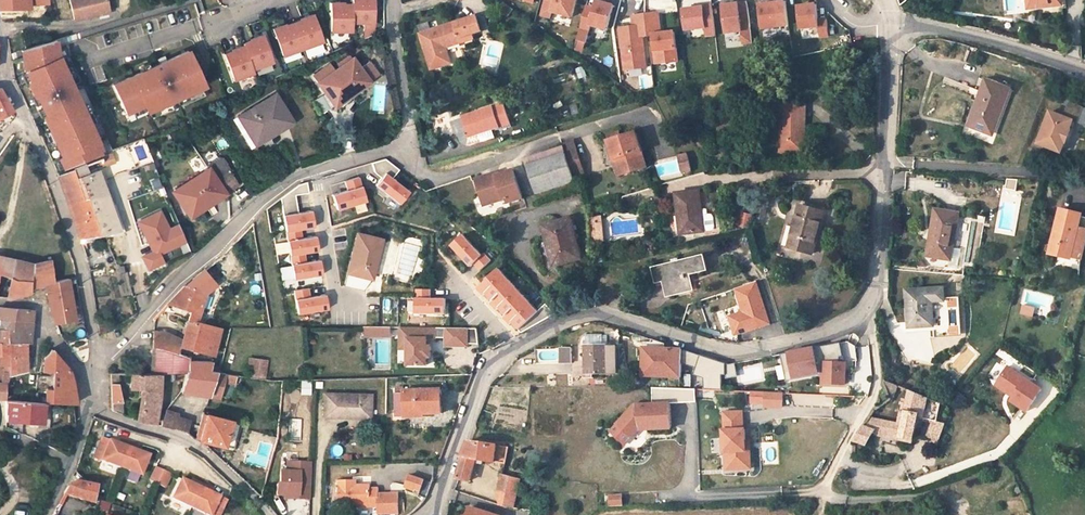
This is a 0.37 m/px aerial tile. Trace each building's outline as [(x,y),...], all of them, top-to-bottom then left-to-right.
[(74,19),(93,15),(92,13),(107,10),(105,0),(70,0),(74,19)] [(330,31),(350,31),(350,22),(361,22),(362,39),(372,34),(372,0),(350,0),(350,4),(342,4),(342,3),(329,3),(330,31)] [(542,14),(551,16),(553,10),(573,16),(577,0),(546,0),(542,14)] [(615,3),(604,0),(597,0),(595,6),(587,4),(578,38),(586,41),(591,23),(608,27),(615,3)] [(744,44),(753,43),(748,3),(724,5),(727,33),(742,32),(744,44)] [(777,3),(759,5),(762,29),(789,26),(786,7),(778,8),(777,3)] [(686,30),(706,28),(707,36),(716,35),(712,5),(703,6),(703,8),(694,9),(684,10),(686,30)] [(817,5),(798,7),(801,29),(819,27),(820,38),(829,37),(827,19),(819,20),(817,5)] [(634,26),(620,28),(625,70),(646,67),(642,36),(653,35),(657,64),(678,61),(674,32),(661,34),(658,13),(632,16),(634,26)] [(272,29),(281,55),(321,41),(311,15),(299,19),(300,20),(284,26),(284,25),(272,29)] [(477,15),(420,33),(432,69),(452,62),(446,47),(461,42),(459,38),(473,34),(481,31),(477,15)] [(592,28),(590,35),(604,38),(605,32),(592,28)] [(475,38),(473,34),(459,38),(461,42),(475,38)] [(249,39),(250,41),(242,43),(243,46),(231,50),(231,51),(223,54),(233,79),(252,72),(251,69),(271,61),(261,35),(249,39)] [(21,50),(22,54),(25,70),(30,80),(27,82),(34,97),(37,95),(45,114),(42,115),(61,157),(59,158),(64,169),(88,158),(103,153),(112,150),(70,59),(67,43),(56,46),(55,43),(55,39),(21,50)] [(204,85),(188,50),(113,84),(126,112),(143,105),(146,112),(204,85)] [(358,68),(351,58),(317,83),(334,106),(368,81),(367,81),(377,74),(368,61),(358,68)] [(580,80),(588,77),(584,66),(576,69),(580,80)] [(987,80),(981,96),(970,125),(974,126),(990,132),(993,133),(1010,88),(987,80)] [(371,111),(385,111),(385,86),(372,86),(371,111)] [(12,110),(0,90),(0,117),(12,110)] [(529,90),(520,93),(524,103),(533,100),(529,90)] [(274,94),(233,119),(250,146),(290,121),(274,94)] [(1042,143),(1065,152),(1069,142),(1070,142),(1075,131),(1073,130),(1077,121),(1082,123),(1084,116),(1084,106),(1073,101),(1067,117),(1054,112),(1042,143)] [(461,115),(462,118),(469,138),(493,130),(501,127),(512,124),(504,102),(494,105),(461,115)] [(806,104),(782,104),(780,151),(800,152),(801,132),(805,132),(806,104)] [(462,118),(451,122),(454,131),(458,133),(461,141),(469,138),(462,118)] [(990,132),(974,126),(971,133),(988,139),(990,132)] [(496,137),(493,130),(469,138),(461,141),(462,143),(465,144),(469,145),(473,145),(496,137)] [(620,130),(606,134),(608,141),(622,136),(620,130)] [(622,136),(608,141),(614,161),(623,158),(627,174),(647,167),(637,132),(622,136)] [(705,138),(696,143),(701,152),(709,148),(705,138)] [(537,194),(576,181),(573,171),(582,169),(573,140),(564,143),(564,145),(567,153),(528,165),(537,194)] [(567,153),(564,145),(525,158),(528,165),(567,153)] [(103,153),(88,158),(89,161),(104,155),(103,153)] [(111,154),(102,158),(104,165),(114,162),(111,154)] [(688,154),(679,156),(684,171),(692,169),(688,154)] [(371,161),(374,171),(381,176),(375,183),(399,202),(408,190),(392,176),(398,168),(385,157),(371,161)] [(209,164),(208,168),(172,192),(189,217),(237,185),(229,173),(229,169),(222,158),(218,158),(209,164)] [(623,158),(614,161),(619,176),(627,174),(623,158)] [(79,237),(103,232),(106,232),(106,236),(111,235),(111,231),(119,229),(111,207),(110,205),(108,201),(107,198),(106,194),(105,191),(97,171),(86,174),(82,164),(71,169),(57,175),(79,237)] [(524,198),(514,169),(500,174),(493,177),(492,174),(476,179),(484,205),(508,198),(509,202),(524,198)] [(582,169),(573,171),(576,181),(585,178),(582,169)] [(332,194),(336,210),(365,202),(358,177),(343,181),(346,190),(332,194)] [(1019,180),(1007,180),(1006,189),(1017,191),(1019,180)] [(279,197),(293,278),(321,273),(319,260),(306,262),(304,253),(318,251),(315,236),(301,238),(300,229),(313,226),(311,210),(297,212),(294,194),(307,192),(306,182),(293,188),(279,197)] [(700,190),(676,193),(681,234),(704,231),(703,215),(699,216),(698,210),(702,210),(700,190)] [(770,197),(762,195),(759,207),(767,208),(770,197)] [(801,200),(800,205),(824,212),(826,207),(801,200)] [(115,205),(111,207),(119,229),(123,228),(115,205)] [(824,212),(800,205),(788,247),(813,253),(824,212)] [(1083,214),(1060,209),(1050,252),(1072,257),(1080,226),(1083,214)] [(139,220),(152,250),(141,255),(147,268),(162,261),(158,253),(186,241),(179,225),(169,229),(161,210),(139,220)] [(960,214),(937,210),(929,255),(951,259),(952,259),(954,247),(960,214)] [(749,230),(753,216),(742,213),(738,227),(749,230)] [(571,218),(543,225),(554,266),(582,258),(571,218)] [(600,223),(593,223),(594,241),(603,240),(602,223),(600,223)] [(1080,226),(1072,257),(1082,260),(1084,250),(1084,227),(1080,226)] [(380,240),(356,234),(348,273),(368,277),(373,258),(376,258),(380,240)] [(470,266),(473,263),(480,270),(491,260),(484,252),(482,255),(463,234),(451,246),(470,266)] [(385,241),(380,240),(376,258),(373,270),(378,271),(385,241)] [(963,249),(954,247),(952,259),(951,259),(950,266),(960,268),(963,249)] [(110,251),(100,255),(104,264),(115,261),(110,251)] [(704,255),(652,267),(657,282),(663,281),(667,296),(694,290),(690,274),(707,271),(704,255)] [(8,277),(4,298),(9,299),(29,293),(30,288),(43,286),(46,285),(53,282),(50,260),(32,264),(0,257),(0,275),(8,277)] [(101,267),(89,269),(90,275),(103,273),(101,267)] [(498,268),(479,286),(476,289),(483,296),(486,293),(492,301),(490,303),(497,310),(499,308),(506,315),(503,317),(510,325),(512,322),(519,329),(531,318),(537,324),(555,314),(546,304),(538,311),(498,268)] [(368,277),(348,273),(344,286),(345,286),(363,291),(371,278),(368,277)] [(53,282),(46,285),(51,311),(55,324),(75,321),(68,279),(53,282)] [(734,290),(741,313),(728,317),(734,335),(754,329),(769,324),(755,283),(734,290)] [(204,293),(183,286),(167,303),(174,306),(176,306),(178,307),(179,307),(190,310),(188,317),(188,319),(195,321),(204,293)] [(945,287),(908,290),(910,326),(934,325),(933,301),(945,300),(945,287)] [(294,291),(297,313),(326,309),(324,295),(308,297),(307,289),(294,291)] [(416,289),(415,313),(444,314),(444,298),(429,298),(430,290),(416,289)] [(616,292),(611,289),(597,300),(597,304),(605,306),(616,292)] [(1020,313),(1034,318),(1037,308),(1023,304),(1020,313)] [(0,307),(0,308),(0,319),(31,320),(32,315),(32,310),(0,307)] [(179,307),(177,314),(188,317),(190,310),(179,307)] [(105,312),(96,313),(99,332),(109,330),(106,315),(105,312)] [(114,312),(106,315),(109,330),(117,326),(114,312)] [(26,343),(30,343),(30,332),(31,320),(0,319),(0,343),(26,343)] [(195,321),(188,319),(182,340),(177,353),(189,357),(189,354),(197,355),(198,351),(213,355),(215,347),(219,328),(195,321)] [(392,328),(365,327),(365,338),(392,339),(392,328)] [(435,340),(435,328),(400,328),(400,339),(408,339),(408,349),(407,365),(426,365),(427,357),(431,357),(431,347),(427,347),(427,339),(435,340)] [(477,330),(436,329),(436,339),(446,339),(445,349),(469,350),(469,344),(477,345),(477,330)] [(164,331),(152,331),(151,347),(154,348),(162,349),(177,353),(182,340),(164,331)] [(605,336),(587,336),(587,345),(606,345),(605,336)] [(408,349),(408,339),(400,339),(399,349),(408,349)] [(848,342),(788,352),(790,363),(786,364),(789,378),(818,373),(818,371),(822,371),(822,383),(844,384),(845,363),(839,363),(839,360),(856,361),(856,346),(848,342)] [(9,353),(9,363),(8,372),(3,371),(0,381),(0,399),(5,399),(5,386),(9,375),(25,372),(26,368),(26,343),(0,343),(0,353),(9,353)] [(586,345),(587,361),(588,361),(588,373),(593,373),(607,372),(616,372),(616,346),(607,346),(607,345),(606,345),(587,345),(586,345)] [(640,345),(639,376),(679,377),(680,346),(656,346),(640,345)] [(162,349),(154,348),(153,374),(159,374),(159,373),(186,372),(188,361),(189,357),(177,353),(162,349)] [(574,364),(573,348),(560,349),(561,364),(574,364)] [(73,386),(69,370),(52,350),(48,354),(44,358),(43,371),(44,372),(48,372),(49,372),(50,372),(50,375),(49,375),(37,375),(36,388),(44,389),(44,399),(43,402),(50,403),(75,404),(75,397),(74,390),(73,386)] [(198,351),(197,355),(197,356),(212,360),(213,355),(198,351)] [(9,363),(9,353),(0,353),(0,364),(9,363)] [(704,387),(721,391),(725,375),(735,378),(738,366),(690,355),(687,365),(696,368),(694,377),(705,379),(704,387)] [(1082,358),(1075,355),(1072,360),(1079,364),(1082,358)] [(267,361),(248,358),(245,377),(265,379),(267,361)] [(237,361),(230,360),(227,374),(235,375),(237,361)] [(186,372),(186,373),(180,391),(210,396),(216,372),(209,372),(212,362),(188,361),(186,372)] [(587,361),(584,362),(584,377),(593,377),(593,373),(588,373),(588,361),(587,361)] [(1031,411),(1045,391),(1009,366),(995,386),(1031,411)] [(226,374),(216,372),(210,396),(221,398),(226,374)] [(146,374),(130,373),(130,389),(144,390),(146,374)] [(153,374),(146,374),(144,390),(139,422),(155,425),(159,374),(153,374)] [(311,394),(312,379),(300,379),(300,393),(311,394)] [(899,385),(886,380),(893,399),(899,385)] [(117,382),(110,383),(112,411),(122,415),(121,400),(117,382)] [(652,403),(697,401),(697,388),(651,390),(652,403)] [(441,390),(404,391),(404,412),(424,412),(424,414),(441,414),(441,390)] [(869,417),(863,425),(855,440),(867,444),(873,435),(900,440),(901,436),(915,439),(920,417),(924,396),(911,390),(909,398),(904,397),(903,401),(901,401),(901,404),(904,404),(899,423),(869,417)] [(765,402),(765,392),(750,391),(750,402),(765,402)] [(765,392),(765,402),(765,406),(780,407),(781,392),(765,392)] [(369,395),(325,395),(324,417),(369,418),(369,395)] [(793,396),(793,406),(833,406),(834,396),(793,396)] [(930,398),(924,396),(920,417),(926,418),(930,398)] [(942,401),(930,398),(926,418),(933,420),(938,421),(942,401)] [(8,401),(5,401),(4,428),(18,433),(19,419),(22,419),(42,421),(43,402),(28,401),(8,401)] [(50,403),(43,402),(42,421),(22,419),(22,424),(38,425),(38,427),(48,428),(50,403)] [(647,429),(671,427),(668,402),(634,405),(618,425),(630,434),(637,425),(647,424),(647,429)] [(495,421),(525,426),(528,411),(498,406),(495,421)] [(178,412),(166,409),(160,426),(172,429),(175,428),(186,431),(189,421),(176,417),(178,412)] [(727,469),(745,468),(744,450),(746,450),(746,441),(745,429),(743,429),(742,411),(724,412),(725,430),(723,430),(725,451),(726,451),(727,469)] [(230,421),(206,415),(199,440),(223,446),(230,421)] [(938,421),(933,420),(927,441),(939,445),(939,444),(945,423),(938,421)] [(240,424),(230,421),(223,446),(233,449),(240,424)] [(640,428),(647,429),(647,424),(637,425),(630,434),(633,437),(640,428)] [(102,437),(95,457),(141,475),(149,455),(140,452),(119,444),(102,437)] [(120,439),(119,444),(140,452),(141,447),(120,439)] [(510,447),(470,440),(462,460),(457,478),(471,481),(476,463),(477,459),(486,461),(507,464),(510,447)] [(309,498),(311,462),(285,462),(285,472),(279,472),(279,484),(276,484),(276,494),(277,495),(285,495),(297,496),(297,498),(309,498)] [(171,474),(156,467),(149,480),(164,487),(171,474)] [(502,474),(498,491),(501,505),(514,507),(521,479),(502,474)] [(424,480),(408,475),(405,485),(421,491),(424,480)] [(191,478),(189,483),(211,493),(213,488),(191,478)] [(172,498),(208,514),(219,514),(226,500),(211,493),(189,483),(181,479),(172,498)] [(424,480),(421,491),(427,493),(430,483),(424,480)] [(76,481),(68,486),(65,493),(93,503),(94,498),(96,486),(86,484),(82,483),(76,481)] [(352,481),(338,481),(339,505),(353,505),(369,505),(369,508),(379,508),(378,489),(371,489),(371,485),(357,485),(352,485),(352,481)] [(1019,486),(1011,489),(1014,495),(1022,492),(1019,486)] [(380,514),(401,514),(401,492),(380,492),(380,514)] [(608,495),(609,506),(622,506),(622,494),(608,495)] [(108,511),(111,503),(100,500),(97,508),(108,511)]
